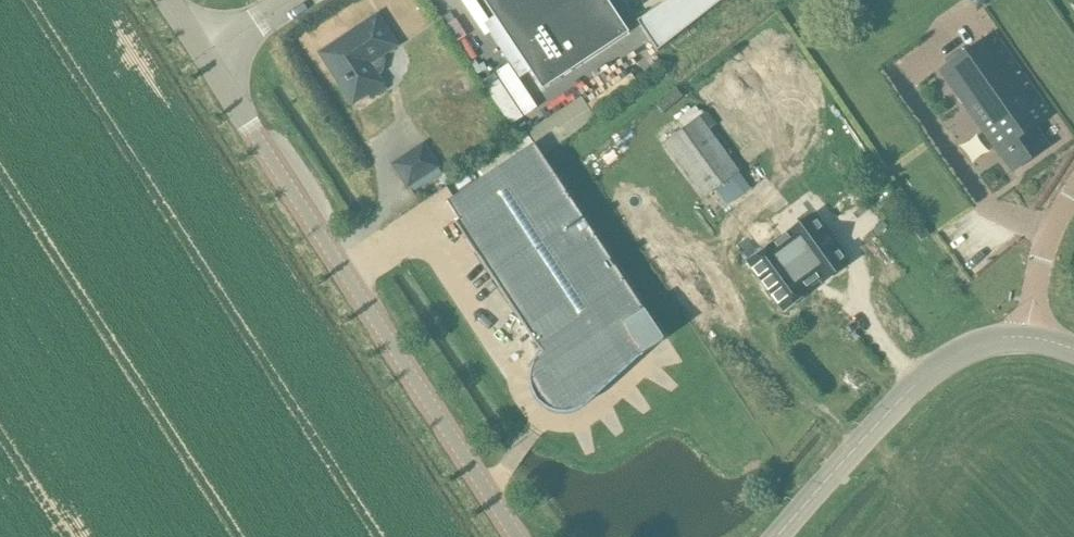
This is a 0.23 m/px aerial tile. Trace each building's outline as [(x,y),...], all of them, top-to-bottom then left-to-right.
[(543,90),(629,33),(607,0),(483,0),(543,90)] [(637,22),(657,52),(724,0),(670,0),(637,22)] [(397,46),(377,16),(320,54),(353,103),(368,93),(371,98),(386,88),(377,75),(382,72),(384,61),(381,56),(397,46)] [(1051,115),(993,33),(940,70),(1013,172),(1048,147),(1034,128),(1051,115)] [(581,98),(527,133),(534,145),(542,157),(546,154),(594,118),(581,98)] [(707,112),(699,118),(708,131),(716,125),(707,112)] [(708,131),(699,118),(666,142),(705,197),(739,172),(708,131)] [(438,167),(423,145),(394,165),(408,186),(438,167)] [(542,157),(534,145),(447,202),(459,221),(456,223),(536,344),(539,342),(547,355),(545,357),(543,358),(541,360),(540,362),(538,364),(537,366),(536,369),(535,371),(535,374),(535,376),(534,379),(534,381),(535,384),(535,386),(536,389),(537,391),(538,393),(539,395),(541,397),(542,399),(544,401),(546,403),(548,404),(551,405),(566,408),(573,407),(580,404),(586,399),(640,350),(643,355),(664,341),(542,157)] [(801,150),(785,161),(796,176),(814,162),(806,150),(803,152),(801,150)] [(812,216),(780,239),(813,285),(820,280),(823,283),(848,265),(812,216)] [(923,224),(914,230),(922,241),(930,235),(923,224)] [(780,239),(748,262),(784,311),(809,293),(806,290),(813,285),(780,239)]
